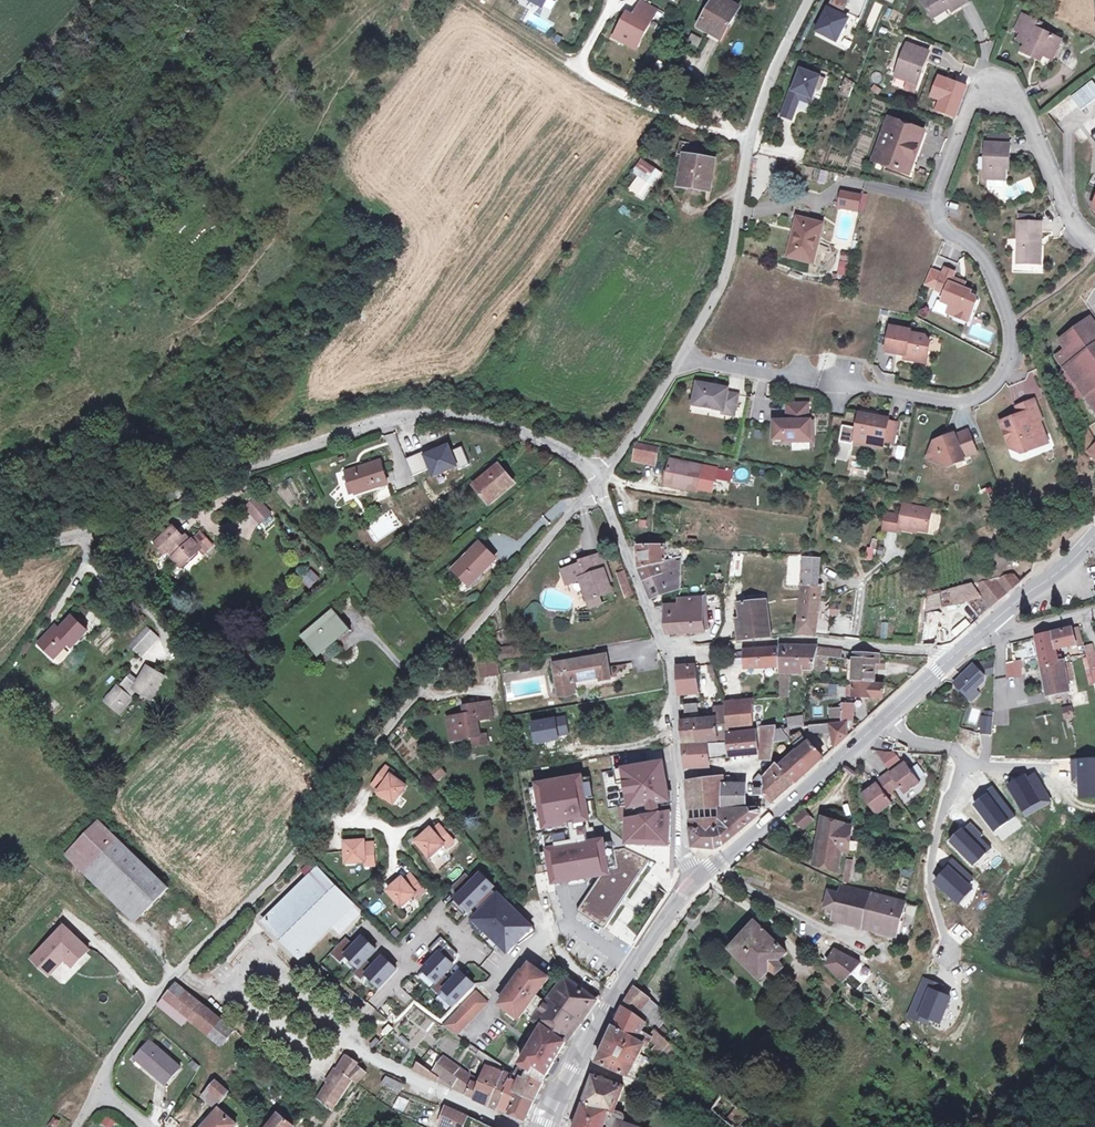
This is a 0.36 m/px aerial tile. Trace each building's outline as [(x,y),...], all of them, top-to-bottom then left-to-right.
[(698,28),(720,42),(738,11),(719,0),(715,0),(698,28)] [(845,0),(832,0),(829,8),(826,7),(815,30),(836,39),(846,17),(839,14),(845,0)] [(971,0),(926,0),(936,16),(953,5),(956,10),(971,0)] [(656,11),(639,1),(632,15),(626,12),(613,36),(636,48),(656,11)] [(1022,39),(1030,43),(1039,27),(1041,22),(1027,15),(1020,29),(1026,32),(1022,39)] [(1036,56),(1039,51),(1047,55),(1056,59),(1065,40),(1044,30),(1039,27),(1030,43),(1026,51),(1036,56)] [(697,47),(702,38),(691,33),(686,41),(697,47)] [(932,50),(910,42),(898,74),(921,83),(925,71),(923,70),(927,58),(929,59),(932,50)] [(1047,55),(1039,51),(1036,56),(1044,60),(1047,55)] [(820,73),(798,66),(783,114),(792,117),(798,99),(810,102),(820,73)] [(1094,100),(1094,84),(1092,80),(1050,113),(1061,127),(1094,100)] [(927,131),(894,119),(883,150),(893,153),(889,164),(912,172),(927,131)] [(992,136),(991,144),(1013,146),(1013,138),(992,136)] [(686,155),(680,182),(711,188),(717,160),(697,156),(699,147),(685,144),(683,154),(686,155)] [(1012,160),(1014,146),(1013,146),(991,144),(989,144),(986,179),(1008,180),(1009,160),(1012,160)] [(879,160),(889,164),(893,153),(883,150),(879,160)] [(655,169),(640,159),(633,168),(648,178),(655,169)] [(845,191),(844,197),(862,201),(864,196),(845,191)] [(844,197),(842,206),(861,210),(863,202),(862,201),(844,197)] [(624,204),(619,210),(628,218),(634,212),(624,204)] [(717,211),(714,220),(722,222),(724,214),(717,211)] [(815,263),(825,223),(801,218),(794,248),(805,250),(803,259),(815,263)] [(1045,241),(1045,223),(1022,222),(1020,264),(1039,264),(1040,241),(1045,241)] [(792,256),(803,259),(805,250),(794,248),(792,256)] [(839,254),(837,276),(847,277),(848,255),(839,254)] [(941,291),(951,295),(947,302),(956,306),(959,308),(962,314),(960,317),(974,323),(983,301),(982,298),(976,295),(977,292),(969,289),(957,283),(959,278),(960,273),(951,269),(941,291)] [(971,283),(959,278),(957,283),(969,289),(971,283)] [(959,308),(956,306),(953,314),(960,317),(962,314),(959,308)] [(1091,318),(1060,340),(1065,349),(1056,356),(1065,368),(1085,396),(1094,410),(1094,323),(1091,318)] [(908,360),(920,362),(921,356),(931,358),(934,344),(930,337),(914,333),(914,331),(894,327),(889,353),(909,356),(908,360)] [(921,356),(920,362),(930,365),(931,358),(921,356)] [(1085,396),(1065,368),(1060,372),(1076,402),(1085,396)] [(698,383),(693,405),(723,411),(722,414),(734,416),(737,395),(727,393),(728,389),(698,383)] [(788,405),(788,423),(775,423),(776,440),(784,439),(784,443),(811,443),(811,432),(814,432),(814,423),(810,423),(809,405),(788,405)] [(1026,457),(1036,453),(1040,444),(1051,440),(1046,424),(1047,424),(1040,405),(1023,411),(1026,422),(1020,424),(1016,423),(1007,426),(1017,453),(1026,457)] [(855,447),(855,444),(870,447),(878,442),(887,444),(897,446),(901,426),(878,422),(878,418),(861,415),(858,430),(845,428),(841,444),(855,447)] [(942,439),(934,442),(927,457),(947,467),(955,462),(954,461),(976,452),(968,431),(955,435),(954,434),(946,437),(947,440),(943,441),(942,439)] [(452,440),(429,450),(428,447),(410,454),(417,471),(434,464),(437,472),(461,462),(462,465),(474,460),(466,442),(455,446),(452,440)] [(636,442),(633,460),(639,460),(640,456),(645,457),(647,445),(636,442)] [(878,442),(870,447),(870,449),(885,452),(887,444),(878,442)] [(855,447),(841,444),(840,450),(853,453),(855,447)] [(658,447),(647,445),(645,457),(656,458),(658,447)] [(601,449),(586,451),(595,460),(601,449)] [(391,478),(384,455),(348,468),(351,477),(355,475),(360,489),(391,478)] [(670,459),(666,481),(698,488),(703,465),(670,459)] [(513,482),(498,463),(472,485),(488,503),(513,482)] [(348,478),(352,491),(360,489),(355,475),(351,477),(348,478)] [(698,491),(698,488),(666,481),(666,485),(698,491)] [(290,485),(281,488),(289,507),(297,504),(290,485)] [(265,491),(255,499),(269,516),(279,507),(265,491)] [(907,507),(902,531),(912,533),(912,530),(930,534),(934,512),(907,507)] [(901,534),(902,531),(905,518),(888,515),(885,531),(901,534)] [(636,519),(637,527),(647,526),(647,519),(636,519)] [(170,528),(158,540),(170,551),(173,548),(179,554),(177,555),(186,565),(205,545),(196,537),(194,539),(187,532),(185,533),(176,523),(170,528)] [(166,525),(154,536),(158,540),(170,528),(166,525)] [(203,530),(196,537),(205,545),(210,551),(217,544),(203,530)] [(482,539),(457,565),(474,581),(499,556),(482,539)] [(865,556),(870,557),(874,547),(868,545),(865,556)] [(666,548),(636,547),(638,550),(642,550),(643,566),(638,567),(645,583),(664,579),(656,562),(667,560),(666,548)] [(603,553),(599,555),(609,581),(613,579),(603,553)] [(609,581),(599,555),(581,561),(582,564),(562,571),(566,584),(580,579),(591,606),(602,603),(599,595),(613,590),(609,581)] [(681,587),(681,575),(679,576),(675,559),(667,560),(656,562),(664,579),(645,583),(651,597),(681,587)] [(818,561),(801,560),(799,584),(801,584),(800,601),(819,602),(820,585),(816,585),(818,561)] [(617,571),(619,576),(628,573),(626,567),(617,571)] [(310,568),(299,579),(309,589),(320,577),(310,568)] [(635,590),(628,573),(619,576),(625,594),(635,590)] [(1010,574),(972,585),(963,588),(939,592),(939,605),(964,602),(979,618),(995,604),(1018,583),(1010,574)] [(701,592),(702,599),(718,599),(717,591),(701,592)] [(939,592),(924,595),(924,610),(939,610),(939,605),(939,592)] [(718,599),(702,599),(680,600),(679,605),(663,605),(666,632),(669,634),(705,631),(703,607),(718,606),(718,599)] [(739,627),(741,640),(771,636),(766,601),(741,605),(744,627),(739,627)] [(817,634),(819,602),(800,601),(799,613),(799,619),(798,633),(817,634)] [(334,606),(302,631),(317,649),(328,640),(331,643),(351,626),(334,606)] [(938,628),(939,611),(939,610),(924,610),(922,644),(937,645),(938,643),(952,641),(952,629),(938,628)] [(939,611),(938,628),(952,629),(964,631),(967,615),(953,612),(939,611)] [(58,625),(43,641),(62,656),(75,640),(80,644),(93,629),(75,614),(62,629),(58,625)] [(888,636),(888,623),(873,623),(873,636),(888,636)] [(152,625),(135,643),(146,652),(162,634),(152,625)] [(1071,627),(1075,642),(1076,644),(1081,642),(1077,625),(1071,627)] [(1052,632),(1055,647),(1066,645),(1075,642),(1071,627),(1052,632)] [(1036,635),(1048,691),(1065,687),(1064,681),(1071,679),(1067,661),(1061,662),(1060,657),(1057,658),(1055,647),(1052,632),(1036,635)] [(27,656),(34,646),(28,642),(21,651),(27,656)] [(1092,642),(1083,644),(1085,652),(1086,654),(1094,652),(1092,642)] [(522,644),(500,648),(502,660),(524,656),(522,644)] [(1066,645),(1055,647),(1057,658),(1060,657),(1069,656),(1066,645)] [(783,667),(818,669),(818,668),(818,658),(818,650),(818,648),(783,646),(783,648),(783,667)] [(777,647),(763,647),(744,649),(744,655),(746,666),(776,664),(777,647)] [(845,658),(845,653),(845,650),(818,650),(818,658),(824,658),(845,658)] [(1089,667),(1094,665),(1094,654),(1094,652),(1086,654),(1089,667)] [(854,653),(854,662),(854,670),(854,684),(872,683),(873,661),(876,661),(880,661),(880,654),(854,653)] [(612,678),(608,654),(555,664),(560,690),(575,687),(574,683),(575,682),(574,680),(600,676),(601,680),(612,678)] [(121,684),(109,699),(124,710),(143,687),(157,695),(172,671),(153,660),(143,677),(135,670),(122,685),(121,684)] [(483,662),(485,676),(500,674),(498,660),(483,662)] [(880,661),(876,661),(876,669),(885,669),(886,661),(880,661)] [(967,679),(961,687),(969,693),(975,685),(983,676),(983,671),(982,670),(973,663),(971,661),(960,673),(967,679)] [(1022,675),(1021,661),(1005,663),(1007,677),(1022,675)] [(700,692),(698,664),(681,665),(679,666),(677,667),(679,694),(700,692)] [(954,681),(961,687),(967,679),(960,673),(954,681)] [(787,691),(788,676),(780,675),(779,694),(784,694),(784,691),(787,691)] [(846,698),(847,698),(883,696),(882,683),(872,683),(854,684),(854,686),(846,686),(846,698)] [(980,689),(975,685),(969,693),(974,697),(980,689)] [(576,693),(575,687),(560,690),(561,695),(576,693)] [(842,717),(842,720),(846,720),(852,720),(853,700),(842,700),(842,704),(843,704),(843,707),(834,707),(834,708),(829,708),(830,717),(842,717)] [(495,717),(492,701),(467,706),(468,714),(450,718),(454,740),(475,736),(483,735),(480,720),(495,717)] [(685,712),(698,711),(698,707),(701,706),(701,701),(684,703),(685,712)] [(754,703),(734,704),(735,724),(756,722),(754,705),(754,703)] [(717,717),(703,718),(697,719),(698,739),(727,737),(728,737),(727,732),(732,731),(732,724),(735,724),(734,704),(728,704),(728,705),(716,706),(717,717)] [(762,704),(754,705),(756,722),(764,721),(762,704)] [(1075,716),(1070,705),(1060,709),(1065,720),(1075,716)] [(981,731),(990,732),(992,710),(985,709),(985,714),(983,713),(981,731)] [(683,741),(698,739),(697,719),(681,720),(683,741)] [(846,721),(820,723),(826,732),(834,746),(847,735),(846,721)] [(820,723),(808,724),(814,732),(826,732),(820,723)] [(800,729),(802,732),(814,732),(808,724),(796,725),(800,729)] [(776,748),(776,743),(779,727),(767,729),(764,749),(763,760),(773,760),(775,748),(776,748)] [(779,727),(776,743),(789,736),(783,727),(779,727)] [(758,729),(735,731),(732,731),(733,737),(728,737),(727,737),(727,739),(728,741),(729,752),(760,750),(758,729)] [(789,736),(798,750),(812,766),(823,756),(809,739),(808,739),(802,732),(800,729),(789,736)] [(488,734),(483,735),(475,736),(477,745),(490,743),(488,734)] [(728,741),(683,744),(686,765),(688,766),(707,764),(706,757),(730,755),(729,752),(728,741)] [(886,769),(901,761),(893,746),(878,754),(886,769)] [(798,750),(780,766),(795,782),(812,766),(798,750)] [(1094,797),(1094,757),(1070,758),(1071,782),(1078,781),(1078,798),(1094,797)] [(628,837),(638,837),(638,843),(660,844),(660,838),(671,838),(671,811),(668,811),(667,805),(671,804),(672,789),(669,790),(663,760),(623,768),(626,783),(628,797),(629,804),(621,806),(619,806),(622,821),(628,820),(628,837)] [(893,770),(886,775),(897,789),(903,785),(908,792),(923,781),(908,762),(894,772),(893,770)] [(439,763),(432,769),(440,778),(447,772),(439,763)] [(382,787),(380,790),(396,801),(409,784),(393,773),(396,770),(388,764),(375,782),(382,787)] [(767,779),(759,773),(754,778),(754,794),(765,793),(767,807),(795,782),(780,766),(767,779)] [(623,768),(614,769),(617,785),(626,783),(623,768)] [(612,770),(602,772),(604,788),(615,786),(612,770)] [(1007,785),(1026,818),(1053,802),(1036,772),(1028,776),(1026,773),(1007,785)] [(600,876),(599,870),(606,869),(617,867),(614,850),(613,842),(597,833),(595,826),(590,827),(589,820),(590,820),(586,801),(586,799),(582,778),(582,775),(537,784),(547,836),(551,835),(553,848),(548,849),(551,864),(554,878),(569,875),(570,881),(600,876)] [(689,780),(693,831),(695,846),(718,849),(726,844),(726,806),(726,788),(733,787),(733,783),(733,778),(733,775),(689,780)] [(879,782),(864,793),(879,813),(895,802),(889,794),(897,789),(886,775),(878,781),(879,782)] [(589,777),(582,778),(586,799),(593,798),(589,777)] [(746,806),(746,783),(733,783),(733,787),(726,788),(726,806),(746,806)] [(544,836),(546,849),(542,850),(545,865),(551,864),(548,849),(553,848),(551,835),(547,836),(537,784),(530,785),(539,837),(544,836)] [(972,803),(994,831),(1015,815),(993,787),(972,803)] [(628,797),(620,799),(621,806),(629,804),(628,797)] [(594,800),(586,801),(590,820),(597,819),(594,800)] [(746,806),(726,806),(726,844),(740,831),(761,812),(761,806),(746,806)] [(802,806),(793,814),(801,823),(810,816),(802,806)] [(828,815),(819,865),(841,868),(844,847),(852,847),(853,838),(855,823),(845,821),(845,819),(828,815)] [(72,847),(92,866),(117,839),(97,820),(72,847)] [(947,841),(972,865),(993,845),(969,821),(947,841)] [(435,829),(433,826),(419,839),(432,855),(447,843),(449,846),(456,839),(442,823),(435,829)] [(367,841),(366,838),(347,839),(348,861),(367,860),(367,863),(377,863),(375,840),(367,841)] [(861,838),(853,838),(852,847),(860,848),(861,838)] [(92,866),(84,874),(105,894),(112,887),(142,915),(168,888),(117,839),(92,866)] [(606,869),(579,910),(606,928),(651,860),(625,848),(614,850),(617,867),(606,869)] [(851,855),(846,877),(853,879),(857,856),(851,855)] [(933,882),(958,905),(974,888),(969,883),(975,876),(954,858),(933,882)] [(363,911),(320,868),(319,868),(312,861),(303,869),(311,877),(268,919),(302,954),(335,922),(344,931),(363,911)] [(406,878),(404,875),(389,888),(403,904),(417,892),(420,895),(427,889),(413,872),(406,878)] [(453,887),(460,895),(457,898),(470,912),(477,905),(483,912),(499,895),(493,889),(496,887),(482,874),(475,881),(467,873),(453,887)] [(909,899),(854,883),(844,881),(842,889),(837,909),(834,917),(899,935),(909,899)] [(826,906),(837,909),(842,889),(831,886),(826,906)] [(510,954),(519,942),(521,945),(527,939),(527,940),(534,935),(532,931),(523,922),(526,919),(513,906),(511,908),(505,902),(507,900),(500,894),(499,895),(483,912),(475,919),(489,932),(494,938),(500,944),(501,944),(510,954)] [(470,912),(457,898),(453,903),(466,916),(470,912)] [(373,914),(383,906),(378,900),(369,908),(373,914)] [(411,900),(402,908),(408,915),(417,908),(411,900)] [(489,932),(475,919),(471,923),(484,936),(489,932)] [(532,931),(534,935),(537,933),(536,929),(526,919),(523,922),(532,931)] [(789,948),(756,919),(731,948),(764,976),(774,965),(782,969),(789,961),(783,955),(789,948)] [(61,927),(30,959),(49,976),(63,960),(68,955),(76,962),(87,950),(61,927)] [(360,966),(368,958),(377,948),(364,936),(356,944),(347,935),(332,952),(342,961),(348,955),(360,966)] [(453,981),(445,974),(455,964),(442,951),(450,943),(442,936),(430,950),(437,956),(424,969),(438,982),(433,987),(440,994),(445,989),(458,1002),(475,984),(462,971),(453,981)] [(500,944),(494,938),(490,942),(496,948),(500,944)] [(848,944),(831,962),(846,976),(857,969),(865,960),(848,944)] [(76,962),(68,955),(63,960),(71,968),(76,962)] [(385,955),(375,965),(368,958),(360,966),(355,971),(363,979),(368,974),(381,986),(398,968),(385,955)] [(602,976),(610,982),(618,969),(610,964),(602,976)] [(583,1020),(553,998),(547,1005),(544,1002),(545,1000),(538,994),(551,978),(535,966),(529,974),(524,971),(505,997),(508,998),(502,1004),(521,1018),(526,1012),(543,1025),(567,1043),(583,1020)] [(944,985),(922,976),(906,1016),(926,1024),(928,1020),(940,1024),(951,995),(941,992),(944,985)] [(553,998),(583,1020),(598,1000),(583,989),(567,978),(553,998)] [(175,982),(162,997),(220,1044),(225,1039),(216,1031),(224,1022),(175,982)] [(636,985),(627,999),(637,1008),(646,1016),(656,1003),(651,996),(636,985)] [(399,990),(396,999),(409,1004),(412,995),(399,990)] [(489,1001),(477,990),(465,1002),(446,1023),(458,1035),(489,1001)] [(627,999),(614,1026),(638,1037),(643,1030),(649,1023),(647,1021),(648,1020),(635,1011),(637,1008),(627,999)] [(663,1009),(656,1003),(646,1016),(649,1018),(653,1023),(663,1009)] [(635,1011),(648,1020),(649,1018),(646,1016),(637,1008),(635,1011)] [(806,1015),(811,1020),(815,1016),(809,1011),(806,1015)] [(226,1040),(235,1031),(224,1022),(216,1031),(225,1039),(226,1040)] [(389,1023),(384,1028),(389,1033),(395,1027),(389,1023)] [(543,1025),(520,1068),(521,1068),(517,1076),(524,1080),(528,1082),(532,1075),(545,1082),(567,1043),(543,1025)] [(598,1060),(628,1073),(643,1043),(646,1044),(651,1037),(643,1030),(638,1037),(614,1026),(598,1060)] [(675,1043),(658,1026),(651,1037),(660,1044),(658,1048),(660,1051),(664,1045),(669,1050),(675,1043)] [(181,1066),(149,1040),(136,1056),(167,1083),(181,1066)] [(492,1059),(481,1052),(478,1058),(484,1064),(483,1066),(490,1070),(484,1083),(478,1080),(444,1059),(435,1073),(441,1078),(455,1088),(454,1090),(492,1106),(508,1074),(509,1070),(492,1059)] [(334,1111),(355,1081),(350,1078),(358,1067),(347,1059),(320,1099),(334,1111)] [(435,1073),(420,1063),(415,1072),(433,1081),(439,1083),(441,1078),(435,1073)] [(242,1077),(232,1067),(219,1082),(229,1091),(242,1077)] [(350,1078),(355,1081),(362,1085),(369,1074),(358,1067),(350,1078)] [(624,1084),(593,1073),(583,1101),(616,1110),(625,1085),(624,1084)] [(516,1078),(508,1074),(492,1106),(502,1110),(516,1078)] [(517,1076),(517,1075),(516,1078),(502,1110),(512,1114),(519,1094),(524,1080),(517,1076)] [(536,1101),(541,1090),(545,1082),(532,1075),(528,1082),(524,1080),(519,1094),(536,1101)] [(389,1077),(384,1085),(403,1093),(407,1085),(389,1077)] [(215,1107),(229,1091),(219,1082),(217,1080),(204,1097),(215,1107)] [(713,1108),(736,1126),(750,1126),(754,1118),(736,1101),(727,1092),(725,1089),(713,1108)] [(536,1101),(519,1094),(512,1114),(528,1121),(536,1101)] [(398,1096),(393,1108),(404,1112),(408,1100),(398,1096)] [(621,1121),(608,1117),(610,1114),(615,1115),(616,1110),(583,1101),(574,1126),(636,1126),(621,1121)] [(208,1120),(210,1121),(205,1126),(234,1126),(237,1124),(219,1108),(208,1120)] [(458,1112),(452,1111),(447,1110),(444,1126),(456,1126),(458,1112)] [(623,1113),(616,1110),(615,1115),(610,1114),(608,1117),(621,1121),(623,1113)] [(458,1112),(456,1126),(464,1126),(467,1126),(471,1117),(458,1112)] [(268,1126),(293,1126),(294,1126),(278,1114),(268,1126)] [(59,1119),(52,1115),(48,1124),(52,1126),(54,1126),(59,1119)]
